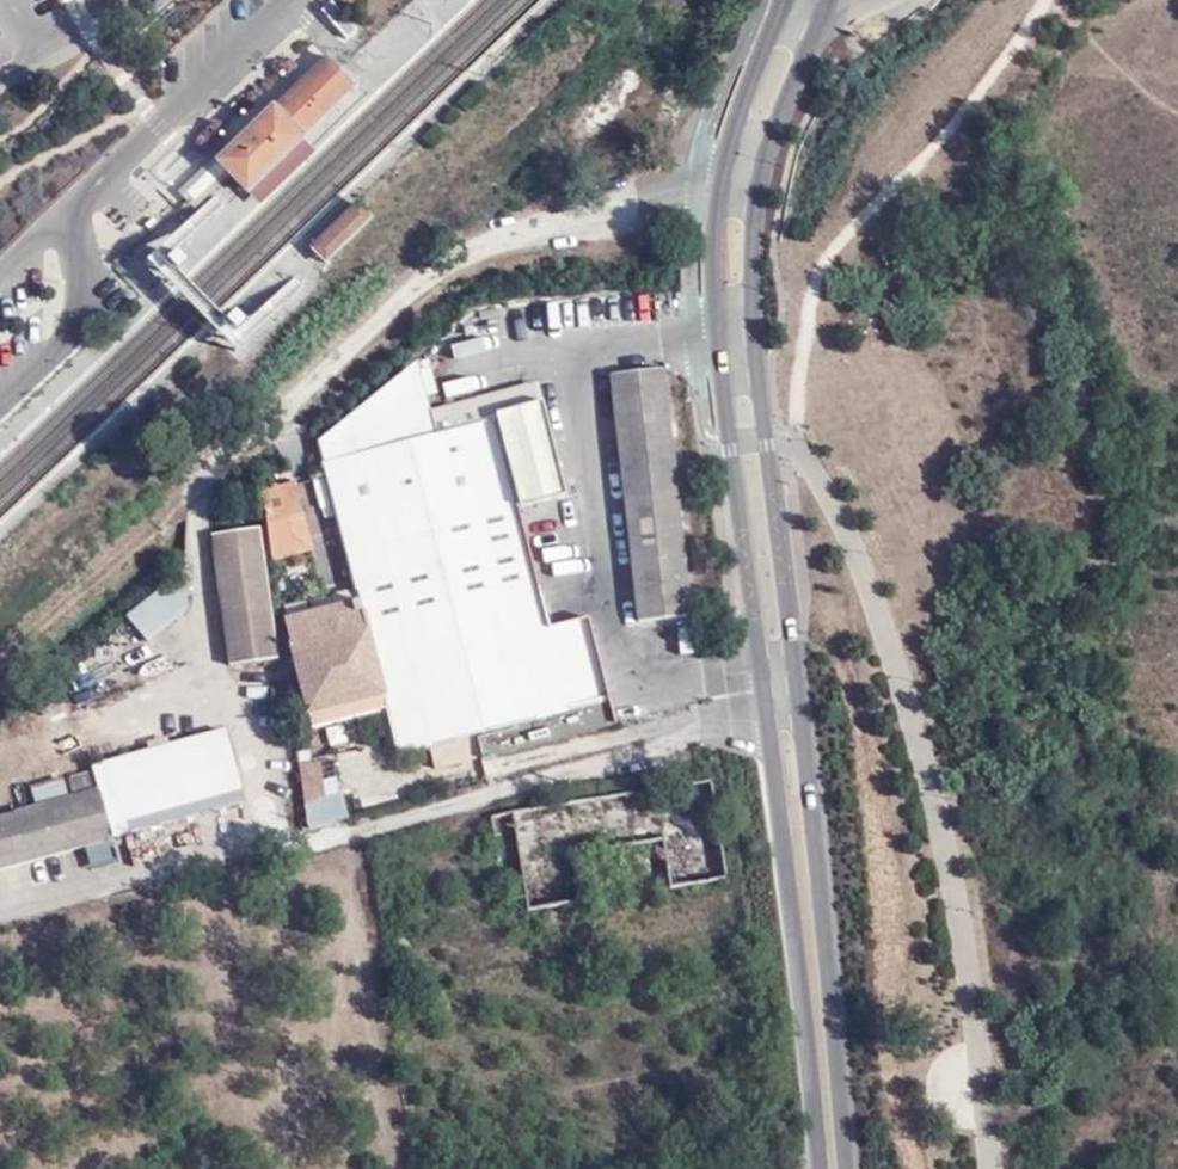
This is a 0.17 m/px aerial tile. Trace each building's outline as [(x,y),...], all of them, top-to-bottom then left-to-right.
[(332,0),(331,0),(320,10),(346,39),(358,29),(332,0)] [(273,109),(303,138),(356,86),(342,72),(327,57),(273,109)] [(245,135),(217,163),(225,171),(248,193),(303,138),(273,109),(273,108),(245,135)] [(303,138),(248,193),(259,205),(315,150),(303,138)] [(213,159),(180,190),(192,203),(221,176),(225,171),(217,163),(213,159)] [(328,261),(375,216),(358,198),(311,244),(328,261)] [(175,265),(185,255),(175,245),(165,255),(175,265)] [(245,319),(234,308),(224,318),(235,329),(245,319)] [(483,734),(488,755),(508,752),(622,723),(598,617),(562,623),(535,508),(560,501),(543,426),(557,422),(553,403),(514,411),(506,386),(440,403),(426,361),(325,442),(359,579),(391,707),(404,757),(431,747),(483,734)] [(696,614),(668,373),(616,379),(644,619),(696,614)] [(514,411),(553,403),(548,377),(506,386),(514,411)] [(543,426),(560,501),(573,497),(557,422),(543,426)] [(303,466),(280,466),(264,481),(271,525),(288,519),(286,502),(306,497),(303,466)] [(279,662),(262,532),(213,537),(230,670),(279,662)] [(188,615),(185,572),(123,615),(149,645),(188,615)] [(359,579),(287,600),(313,724),(391,707),(359,579)] [(77,798),(42,808),(0,819),(0,874),(248,803),(225,723),(90,758),(98,792),(77,798)] [(438,764),(488,755),(483,734),(431,747),(438,764)] [(311,830),(349,819),(345,792),(326,794),(321,761),(301,761),(311,830)] [(731,876),(714,777),(495,819),(504,900),(530,897),(531,912),(588,900),(581,858),(659,841),(668,885),(731,876)]
